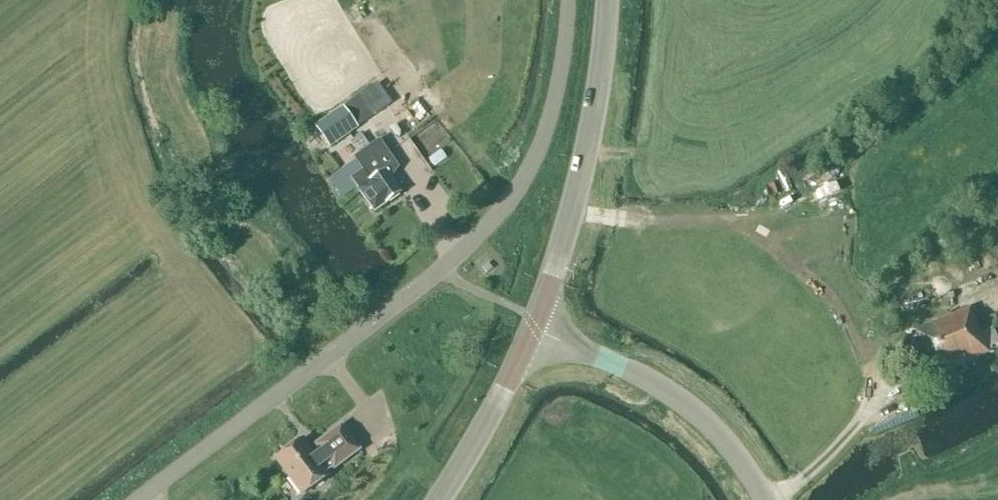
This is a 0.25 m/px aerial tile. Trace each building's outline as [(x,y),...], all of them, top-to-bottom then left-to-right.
[(388,105),(373,85),(362,94),(376,113),(388,105)] [(358,129),(342,106),(316,120),(323,130),(320,133),(331,149),(358,129)] [(351,178),(375,212),(401,193),(385,171),(397,163),(380,139),(354,157),(363,170),(351,178)] [(474,276),(482,270),(476,263),(469,269),(474,276)] [(916,331),(934,373),(952,366),(953,367),(992,351),(990,346),(997,343),(997,342),(992,329),(997,326),(997,323),(995,315),(977,323),(970,307),(916,331)] [(303,439),(276,459),(303,494),(329,475),(327,472),(333,467),(334,468),(359,450),(341,426),(316,444),(319,448),(313,452),(303,439)]
